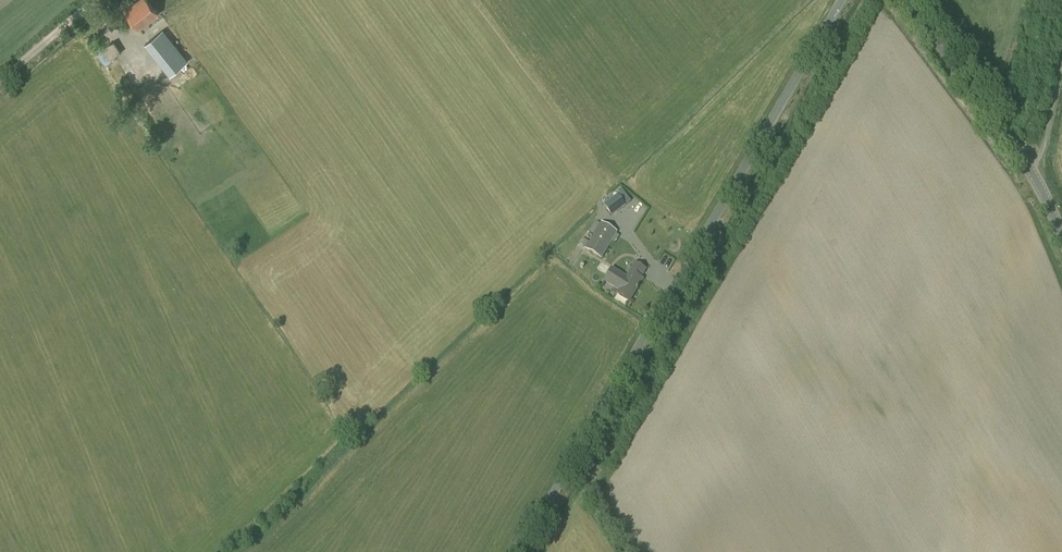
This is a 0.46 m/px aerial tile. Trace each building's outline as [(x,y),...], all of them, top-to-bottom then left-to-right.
[(159,14),(148,0),(138,0),(124,11),(139,30),(159,14)] [(163,30),(144,45),(165,72),(170,77),(188,61),(168,37),(163,30)] [(108,62),(121,53),(114,42),(100,50),(108,62)] [(612,216),(626,206),(618,194),(604,205),(612,216)] [(600,224),(595,221),(588,231),(594,235),(585,249),(601,259),(618,232),(601,222),(600,224)] [(646,270),(635,264),(632,269),(629,267),(626,272),(629,274),(627,277),(612,268),(605,281),(619,290),(618,293),(630,300),(643,279),(641,278),(646,270)]
